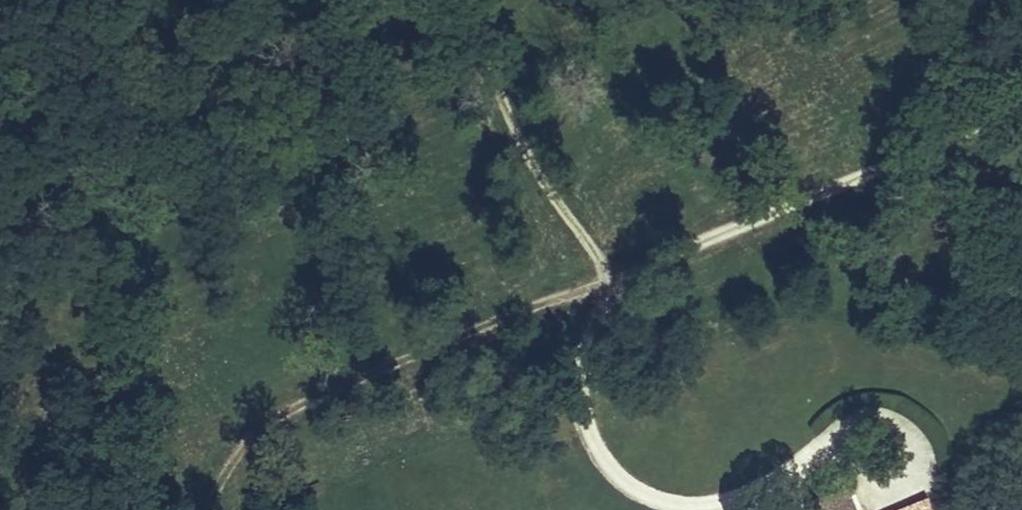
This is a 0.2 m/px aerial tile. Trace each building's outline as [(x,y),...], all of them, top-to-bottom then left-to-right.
[(906,470),(907,501),(939,501),(938,469),(906,470)] [(818,509),(855,509),(846,488),(814,501),(818,509)]
